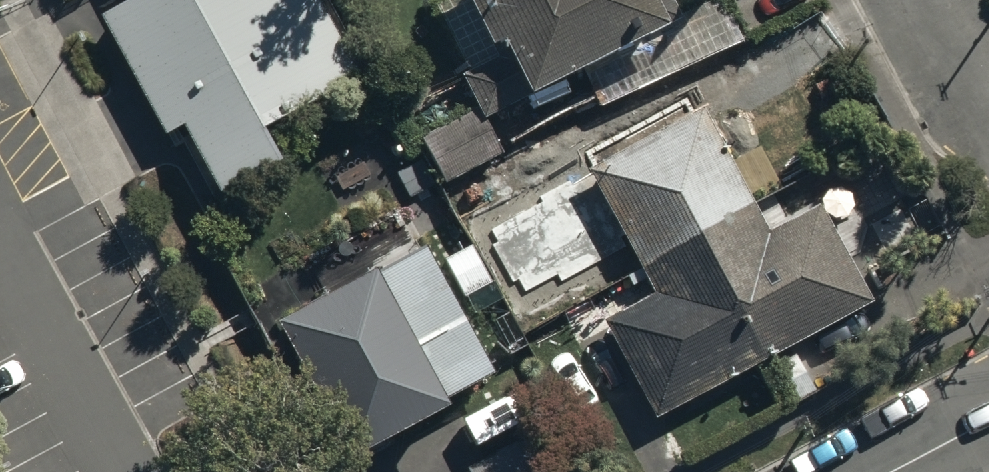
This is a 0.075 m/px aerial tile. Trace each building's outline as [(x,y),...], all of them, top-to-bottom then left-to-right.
[(319,0),(120,0),(95,13),(161,134),(177,126),(214,194),(280,158),(264,128),(360,76),(319,0)] [(476,116),(673,14),(666,0),(463,0),(484,44),(495,38),(503,56),(458,77),(476,116)] [(699,109),(586,170),(651,292),(597,321),(650,419),(868,303),(816,206),(764,233),(699,109)] [(553,199),(527,152),(451,191),(478,240),(553,199)] [(367,267),(271,320),(346,456),(440,403),(438,399),(488,372),(419,249),(372,276),(367,267)] [(465,468),(467,471),(554,471),(534,433),(465,468)]
